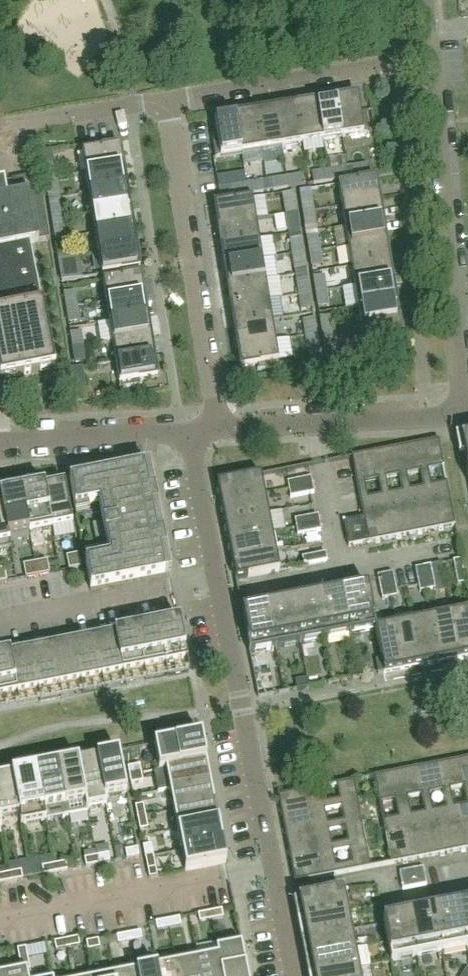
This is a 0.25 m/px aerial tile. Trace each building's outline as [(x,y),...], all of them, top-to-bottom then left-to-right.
[(369,133),(365,111),(360,112),(358,96),(337,99),(343,137),(369,133)] [(343,137),(337,99),(317,102),(323,140),(343,137)] [(323,140),(317,102),(296,105),(302,143),(323,140)] [(302,143),(296,105),(276,109),(282,147),(302,143)] [(282,147),(276,109),(256,112),(262,150),(282,147)] [(262,150),(256,112),(236,115),(242,153),(262,150)] [(242,153),(236,115),(215,119),(217,135),(212,136),(216,157),(242,153)] [(124,167),(120,146),(104,149),(103,144),(82,147),(86,173),(124,167)] [(57,178),(55,166),(54,163),(43,165),(46,180),(57,178)] [(370,175),(368,164),(356,166),(358,177),(370,175)] [(127,187),(124,167),(86,173),(89,193),(127,187)] [(341,180),(339,169),(327,171),(329,182),(341,180)] [(329,182),(327,171),(315,172),(317,183),(329,182)] [(302,175),(299,175),(287,177),(289,188),(304,186),(302,175)] [(289,188),(287,177),(267,180),(269,191),(289,188)] [(60,198),(57,178),(46,180),(49,200),(60,198)] [(380,200),(377,179),(339,185),(342,206),(380,200)] [(72,180),(58,182),(60,194),(73,192),(72,180)] [(269,191),(267,180),(247,184),(249,195),(269,191)] [(249,195),(247,184),(231,186),(233,197),(249,195)] [(130,208),(127,187),(89,193),(92,214),(130,208)] [(300,192),(303,212),(314,210),(311,190),(300,192)] [(297,213),(295,201),(294,193),(283,195),(286,215),(297,213)] [(63,218),(61,207),(60,198),(49,200),(52,220),(63,218)] [(256,219),(253,199),(215,205),(218,225),(256,219)] [(383,220),(380,200),(342,206),(345,226),(383,220)] [(134,228),(130,208),(92,214),(96,234),(134,228)] [(317,231),(314,210),(303,212),(306,232),(317,231)] [(300,229),(297,213),(286,215),(289,231),(300,229)] [(66,234),(63,218),(52,220),(55,239),(72,237),(72,233),(66,234)] [(259,240),(256,219),(218,225),(221,246),(259,240)] [(386,240),(383,220),(345,226),(349,246),(386,240)] [(137,248),(134,228),(96,234),(99,254),(137,248)] [(320,251),(318,239),(317,231),(306,232),(309,252),(320,251)] [(73,243),(72,237),(55,239),(59,260),(70,258),(67,244),(73,243)] [(303,253),(302,241),(301,238),(290,240),(293,255),(303,253)] [(262,260),(259,240),(221,246),(225,266),(262,260)] [(390,260),(386,240),(349,246),(352,266),(390,260)] [(0,249),(0,379),(27,374),(55,369),(30,243),(0,249)] [(140,269),(137,248),(99,254),(102,275),(140,269)] [(323,266),(320,251),(309,252),(312,268),(323,266)] [(307,274),(303,253),(293,255),(296,275),(307,274)] [(73,280),(72,271),(70,258),(59,260),(62,282),(73,280)] [(266,280),(262,260),(225,266),(228,286),(266,280)] [(393,280),(390,260),(352,266),(355,287),(393,280)] [(310,294),(308,282),(307,274),(296,275),(299,296),(310,294)] [(145,296),(141,275),(103,281),(107,302),(145,296)] [(316,293),(327,291),(324,276),(313,278),(316,293)] [(269,300),(266,280),(228,286),(231,306),(269,300)] [(396,301),(393,280),(355,287),(358,307),(396,301)] [(77,307),(76,295),(75,291),(64,293),(66,308),(77,307)] [(328,298),(327,291),(316,293),(318,308),(330,307),(328,298)] [(313,310),(310,294),(299,296),(302,311),(313,310)] [(148,316),(145,296),(107,302),(110,322),(148,316)] [(272,321),(269,300),(231,306),(234,327),(272,321)] [(399,321),(396,301),(358,307),(362,327),(399,321)] [(80,323),(77,307),(66,308),(69,324),(80,323)] [(151,336),(148,316),(110,322),(113,342),(151,336)] [(333,331),(331,319),(331,316),(320,318),(322,333),(333,331)] [(316,334),(315,322),(314,319),(303,321),(305,336),(316,334)] [(275,341),(272,321),(234,327),(238,347),(275,341)] [(403,342),(399,321),(362,327),(366,353),(388,349),(387,344),(403,342)] [(336,347),(333,331),(322,333),(325,349),(336,347)] [(84,347),(82,335),(82,332),(71,334),(73,349),(84,347)] [(322,366),(318,346),(316,334),(305,336),(310,365),(311,367),(322,366)] [(154,357),(151,336),(113,342),(116,363),(154,357)] [(280,367),(275,341),(238,347),(241,368),(257,365),(258,370),(280,367)] [(86,363),(84,347),(73,349),(75,364),(86,363)] [(158,378),(154,357),(116,363),(121,389),(142,385),(142,380),(158,378)] [(86,389),(84,376),(73,378),(75,390),(86,389)] [(455,436),(459,455),(464,454),(467,470),(467,474),(467,433),(455,436)] [(455,526),(441,452),(439,440),(438,441),(417,445),(433,530),(455,526)] [(395,449),(412,535),(423,532),(433,530),(417,445),(395,449)] [(395,449),(374,453),(390,539),(412,535),(395,449)] [(390,539),(374,453),(352,457),(352,458),(364,519),(344,523),(349,547),(390,539)] [(143,467),(69,481),(74,509),(99,504),(109,558),(85,563),(90,590),(165,576),(160,551),(166,550),(162,534),(156,535),(151,508),(157,507),(154,490),(148,491),(143,467)] [(265,495),(261,475),(245,478),(245,477),(240,478),(241,479),(238,479),(237,478),(233,479),(233,480),(217,483),(218,490),(217,490),(218,494),(219,494),(221,503),(265,495)] [(313,485),(311,478),(288,482),(288,483),(291,482),(292,489),(289,490),(313,485)] [(43,486),(51,528),(72,524),(64,482),(43,486)] [(314,493),(313,485),(289,490),(292,490),(294,497),(290,497),(291,498),(314,493)] [(29,532),(51,528),(43,486),(21,491),(29,532)] [(29,532),(21,491),(0,495),(0,500),(1,500),(8,536),(29,532)] [(268,514),(265,495),(221,503),(222,508),(221,509),(222,513),(223,513),(224,522),(268,514)] [(9,536),(8,536),(1,500),(0,500),(0,550),(11,548),(9,536)] [(272,533),(268,514),(224,522),(225,527),(224,527),(225,532),(226,532),(228,541),(272,533)] [(320,523),(318,516),(295,520),(298,520),(299,527),(296,527),(296,528),(320,523)] [(321,531),(320,523),(296,528),(300,527),(301,534),(298,535),(321,531)] [(276,552),(272,533),(228,541),(229,546),(228,546),(229,551),(230,551),(232,560),(276,552)] [(280,571),(276,552),(232,560),(233,565),(232,565),(233,570),(234,569),(236,580),(280,571)] [(327,561),(326,553),(302,558),(305,558),(307,565),(304,565),(304,566),(327,561)] [(78,554),(67,557),(69,570),(81,567),(78,554)] [(35,563),(38,576),(49,573),(47,560),(35,563)] [(465,580),(461,560),(453,561),(457,582),(458,582),(457,579),(464,577),(465,581),(465,580)] [(38,576),(35,563),(23,565),(26,578),(38,576)] [(435,586),(431,566),(423,567),(427,588),(427,585),(434,583),(434,586),(435,586)] [(427,588),(423,567),(415,569),(419,589),(420,589),(419,586),(426,585),(427,588)] [(397,594),(393,573),(385,575),(389,595),(390,595),(389,592),(396,591),(397,594)] [(389,595),(385,575),(378,576),(382,597),(382,593),(389,592),(389,595)] [(376,629),(368,587),(342,592),(350,634),(375,629),(376,629)] [(350,634),(342,592),(317,597),(325,639),(350,634)] [(325,639),(317,597),(292,602),(300,644),(325,639)] [(300,644),(292,602),(267,607),(275,649),(300,644)] [(275,649),(267,607),(242,612),(247,639),(250,653),(275,649)] [(452,614),(461,658),(467,656),(467,611),(452,614)] [(461,658),(452,614),(433,618),(442,662),(461,658)] [(442,662),(433,618),(414,621),(423,665),(442,662)] [(157,626),(165,665),(178,663),(179,670),(188,668),(187,661),(179,621),(157,626)] [(423,665),(414,621),(395,625),(404,669),(423,665)] [(404,669),(395,625),(376,629),(375,629),(384,673),(404,669)] [(152,668),(165,665),(157,626),(136,630),(145,677),(154,675),(152,668)] [(137,678),(145,677),(136,630),(115,634),(123,674),(136,671),(137,678)] [(110,676),(123,674),(115,634),(94,638),(103,685),(111,683),(110,676)] [(95,687),(103,685),(94,638),(73,642),(80,682),(93,679),(95,687)] [(67,684),(80,682),(73,642),(51,646),(61,693),(69,692),(67,684)] [(52,695),(61,693),(51,646),(30,650),(38,690),(51,688),(52,695)] [(38,690),(30,650),(9,655),(18,701),(26,700),(25,693),(38,690)] [(9,655),(0,656),(0,698),(8,696),(10,703),(18,701),(9,655)] [(307,679),(295,681),(297,689),(308,687),(307,679)] [(159,770),(165,769),(206,761),(202,737),(154,746),(159,770)] [(97,757),(106,805),(107,805),(105,798),(126,794),(118,753),(97,757)] [(87,808),(106,805),(97,757),(78,761),(87,808)] [(460,759),(467,802),(467,757),(460,759)] [(438,763),(455,852),(467,849),(467,802),(460,759),(438,763)] [(86,809),(87,808),(78,761),(56,765),(64,806),(85,802),(86,809)] [(165,769),(169,790),(210,782),(206,761),(165,769)] [(438,763),(417,767),(434,856),(455,852),(438,763)] [(44,810),(64,806),(56,765),(35,769),(45,821),(46,821),(44,810)] [(140,765),(128,768),(129,776),(142,774),(140,765)] [(396,771),(413,860),(434,856),(417,767),(405,769),(396,771)] [(22,825),(45,821),(35,769),(12,773),(22,825)] [(391,864),(413,860),(396,771),(378,775),(374,776),(374,777),(391,864)] [(22,825),(12,773),(0,776),(0,818),(19,814),(21,825),(22,825)] [(143,782),(142,774),(129,776),(131,785),(143,782)] [(358,803),(354,781),(291,794),(291,793),(284,795),(278,796),(282,818),(358,803)] [(169,790),(174,811),(215,803),(210,782),(169,790)] [(174,811),(177,830),(218,822),(215,803),(174,811)] [(358,803),(282,818),(286,840),(362,825),(358,803)] [(137,818),(145,817),(143,805),(135,807),(137,818)] [(145,817),(137,818),(140,830),(148,829),(145,817)] [(177,830),(181,851),(222,844),(218,822),(177,830)] [(362,825),(286,840),(290,861),(367,846),(362,825)] [(226,863),(222,844),(181,851),(185,871),(226,863)] [(145,858),(153,857),(151,845),(143,847),(145,858)] [(293,874),(295,883),(371,868),(371,867),(367,846),(290,861),(293,874)] [(127,859),(139,857),(137,849),(125,851),(127,859)] [(96,857),(98,865),(110,862),(108,854),(96,857)] [(86,867),(98,865),(96,857),(85,859),(86,867)] [(153,857),(145,858),(148,870),(156,869),(153,857)] [(54,865),(56,873),(67,871),(66,863),(54,865)] [(44,875),(56,873),(54,865),(42,867),(44,875)] [(427,885),(423,868),(400,873),(403,890),(427,885)] [(9,874),(11,882),(23,879),(21,871),(9,874)] [(11,882),(9,874),(0,875),(0,884),(11,882)] [(347,911),(343,892),(293,902),(297,921),(347,911)] [(458,905),(466,947),(467,946),(467,903),(458,905)] [(466,947),(458,905),(433,910),(442,951),(466,947)] [(222,910),(210,912),(211,920),(223,918),(222,910)] [(442,951),(433,910),(409,915),(417,956),(442,951)] [(351,930),(347,911),(297,921),(301,940),(351,930)] [(200,922),(211,920),(210,912),(198,914),(200,922)] [(417,956),(409,915),(383,920),(391,961),(417,956)] [(179,918),(168,920),(169,928),(181,926),(179,918)] [(157,931),(169,928),(168,920),(156,923),(157,931)] [(355,949),(351,930),(301,940),(305,959),(355,949)] [(129,934),(130,943),(143,940),(141,932),(129,934)] [(130,943),(129,934),(116,937),(118,945),(130,943)] [(66,940),(68,949),(80,946),(79,938),(66,940)] [(68,949),(66,940),(54,943),(56,951),(68,949)] [(86,942),(88,951),(100,949),(99,940),(86,942)] [(218,956),(222,975),(248,975),(242,944),(217,949),(218,956)] [(19,961),(28,959),(26,948),(17,950),(19,961)] [(355,949),(305,959),(308,975),(318,975),(358,968),(355,949)] [(218,956),(197,960),(200,975),(222,975),(218,956)] [(22,971),(26,971),(27,971),(30,970),(28,959),(19,961),(22,971)] [(176,964),(178,975),(200,975),(197,960),(176,964)] [(157,968),(159,975),(178,975),(176,964),(157,968)] [(136,972),(137,975),(159,975),(157,968),(136,972)]
